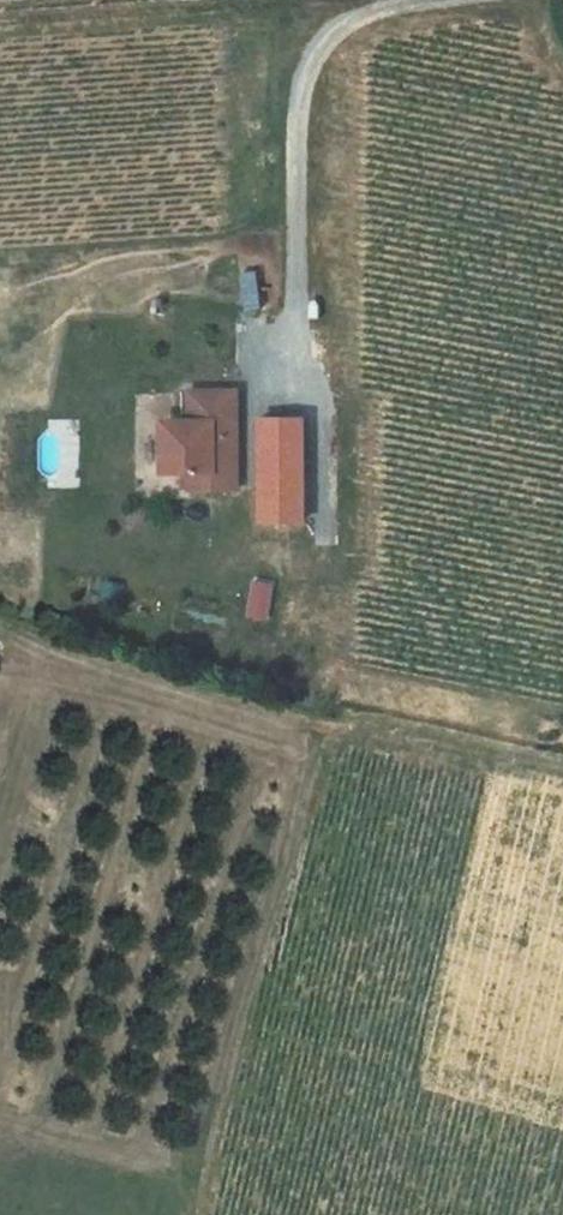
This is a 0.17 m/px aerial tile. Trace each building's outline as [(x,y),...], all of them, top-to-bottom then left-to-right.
[(255,273),(240,274),(242,306),(257,305),(255,273)] [(239,494),(238,396),(191,397),(191,426),(177,426),(164,439),(165,478),(192,478),(192,494),(239,494)] [(302,423),(259,422),(259,524),(302,524),(302,423)] [(273,586),(255,583),(249,615),(267,618),(273,586)]
